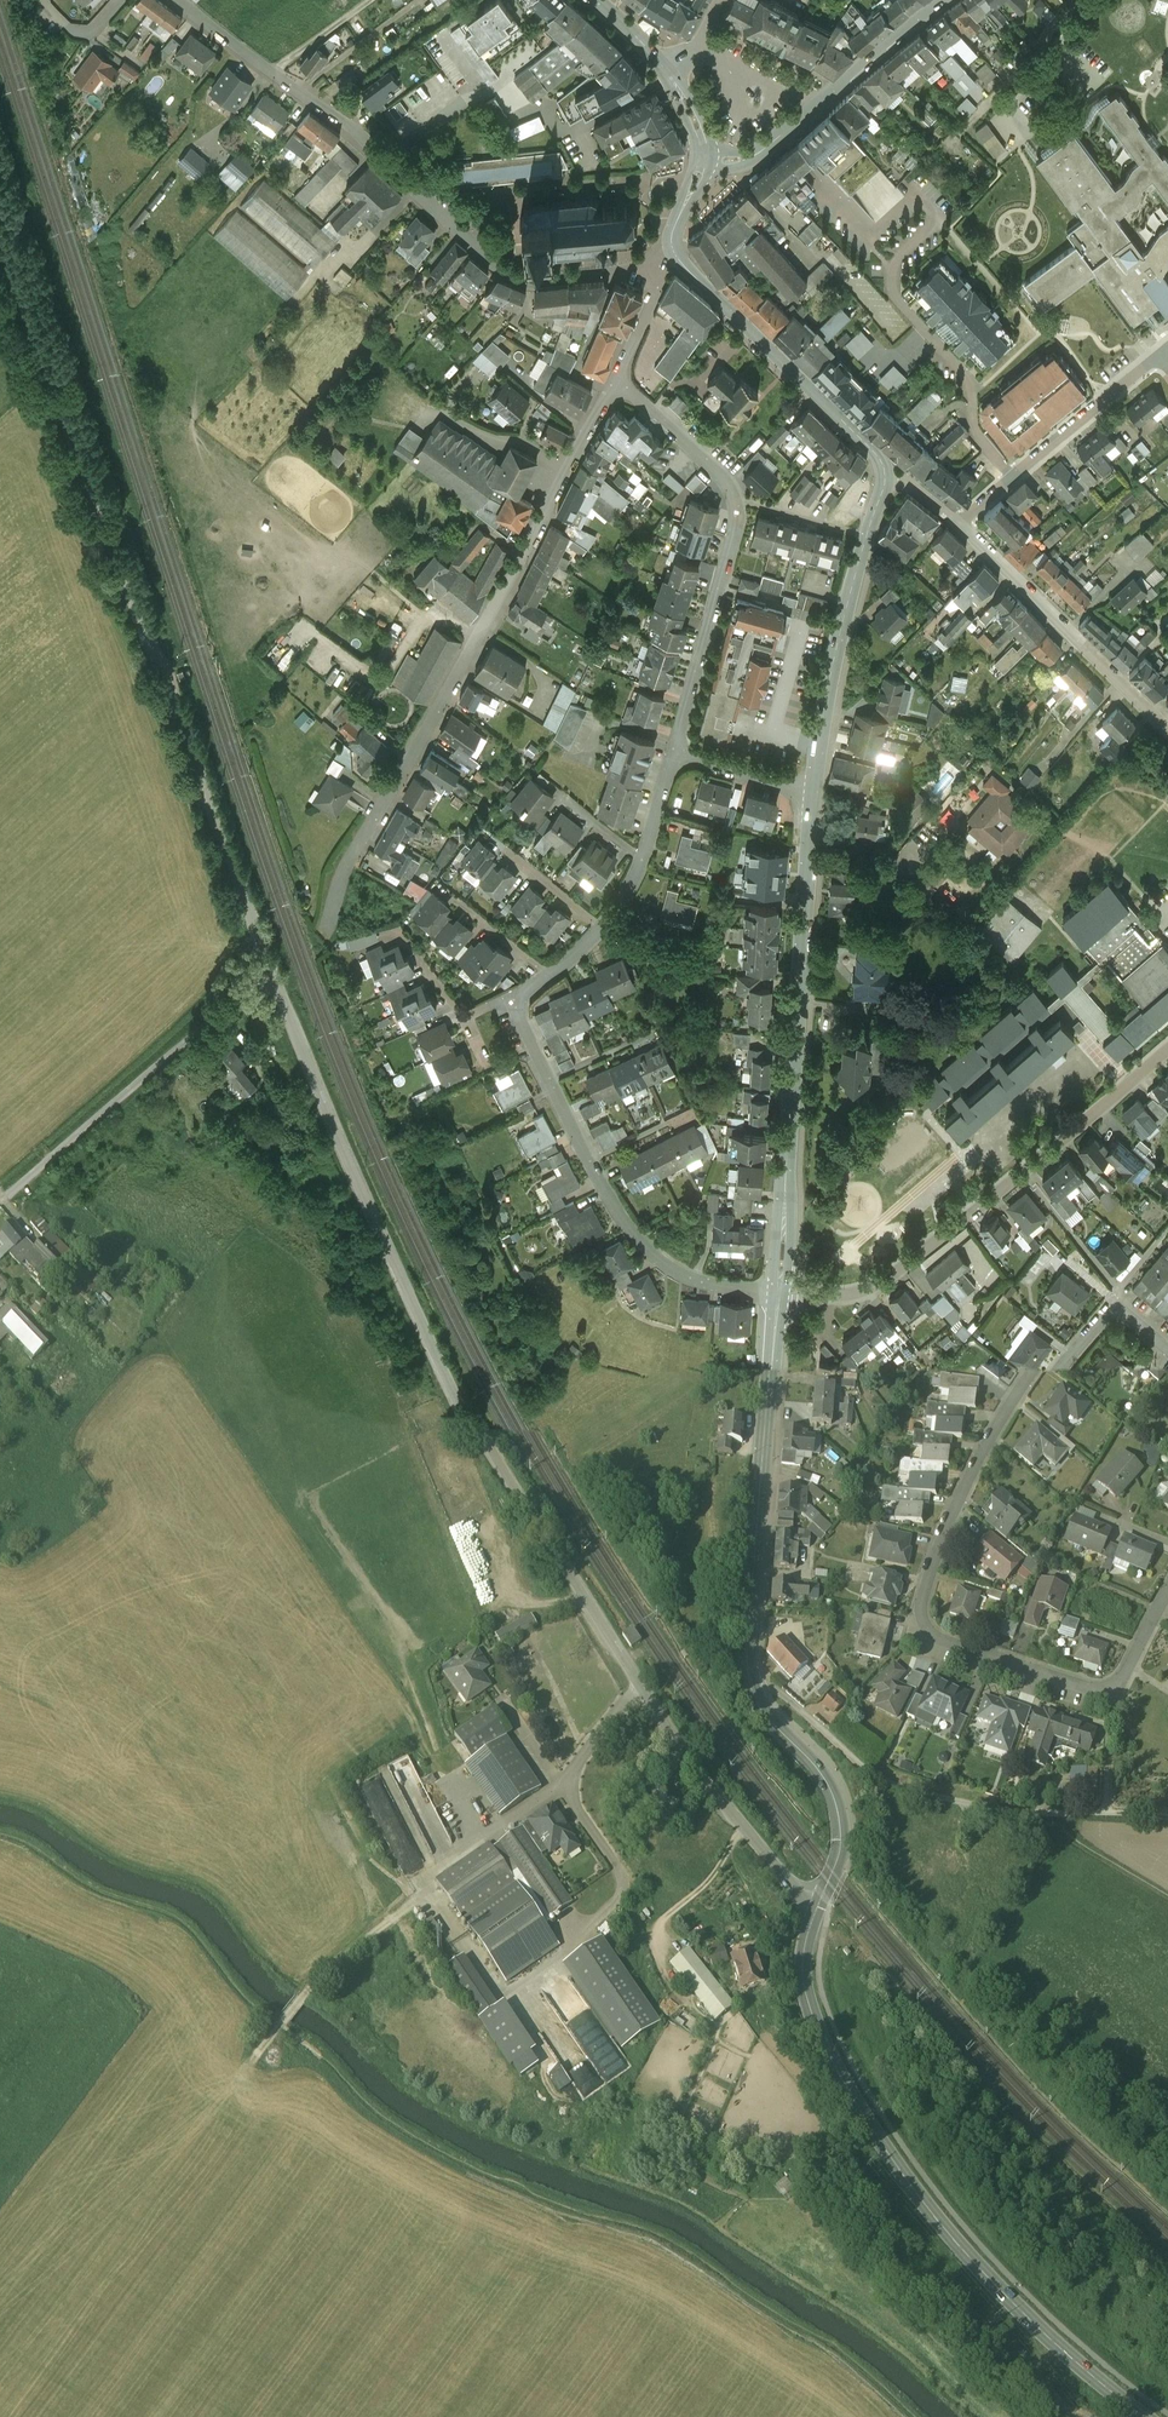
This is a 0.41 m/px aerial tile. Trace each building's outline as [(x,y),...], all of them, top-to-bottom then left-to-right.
[(164,0),(154,0),(149,7),(161,16),(170,4),(164,0)] [(467,13),(472,20),(466,25),(479,43),(510,21),(505,15),(513,10),(506,0),(485,0),(467,13)] [(548,8),(552,11),(546,17),(562,33),(565,30),(586,9),(577,0),(556,0),(548,8)] [(665,16),(674,0),(639,0),(665,16)] [(665,16),(686,28),(689,27),(702,4),(695,0),(674,0),(665,16)] [(724,9),(743,18),(753,0),(729,0),(724,9)] [(788,0),(753,0),(743,18),(742,19),(744,19),(743,20),(744,20),(755,26),(756,26),(763,30),(764,31),(764,30),(767,32),(768,33),(775,36),(775,37),(776,37),(784,41),(784,42),(785,41),(802,13),(798,10),(797,5),(788,0)] [(853,0),(852,0),(850,5),(857,13),(861,9),(853,0)] [(881,2),(893,17),(908,4),(905,0),(883,0),(881,2)] [(965,0),(952,0),(943,6),(952,16),(953,15),(959,23),(968,18),(970,21),(969,22),(971,25),(973,23),(979,18),(980,18),(976,12),(965,0)] [(982,0),(965,0),(976,12),(983,6),(985,4),(982,0)] [(1007,14),(994,0),(992,2),(988,7),(998,17),(1003,13),(1006,15),(1007,14)] [(1056,12),(1040,0),(1035,0),(1032,5),(1051,19),(1056,12)] [(861,19),(846,1),(845,4),(848,8),(846,9),(849,13),(848,16),(855,25),(848,31),(853,37),(860,45),(874,33),(861,19)] [(881,2),(873,9),(872,7),(869,10),(870,12),(861,19),(874,33),(893,17),(881,2)] [(182,13),(170,4),(161,16),(173,25),(182,13)] [(988,7),(985,4),(983,6),(995,20),(998,17),(988,7)] [(952,16),(943,6),(927,19),(944,40),(945,41),(953,34),(970,54),(978,46),(971,38),(961,27),(952,16)] [(583,46),(604,26),(586,9),(565,30),(583,46)] [(830,27),(802,13),(785,41),(808,53),(811,54),(826,32),(830,27)] [(830,27),(826,32),(832,36),(844,22),(837,16),(834,21),(831,24),(830,27)] [(988,28),(979,18),(973,23),(983,33),(988,28)] [(944,40),(927,19),(919,26),(936,47),(944,40)] [(974,35),(966,26),(964,24),(961,27),(971,38),(974,35)] [(604,26),(583,46),(587,50),(598,60),(622,43),(604,26)] [(919,26),(901,42),(910,52),(919,60),(926,68),(945,52),(943,50),(940,52),(936,47),(919,26)] [(127,36),(116,28),(112,34),(123,42),(127,36)] [(191,29),(176,49),(201,68),(216,47),(191,29)] [(562,33),(515,70),(528,87),(536,81),(540,86),(587,50),(583,46),(565,30),(562,33)] [(135,31),(126,42),(132,46),(140,35),(135,31)] [(173,32),(162,44),(169,50),(180,38),(173,32)] [(832,36),(826,32),(811,54),(832,68),(851,50),(832,36)] [(337,38),(329,33),(318,42),(328,50),(337,38)] [(860,45),(853,37),(850,40),(856,48),(860,45)] [(151,38),(141,52),(148,57),(158,43),(151,38)] [(318,42),(311,52),(308,50),(301,60),(312,67),(319,58),(321,60),(328,50),(318,42)] [(910,52),(901,42),(884,56),(900,73),(908,66),(906,64),(914,56),(910,52)] [(622,43),(598,60),(602,67),(606,72),(632,54),(622,43)] [(94,47),(76,73),(92,85),(101,72),(110,78),(114,73),(115,74),(116,72),(115,72),(118,67),(110,60),(110,59),(94,47)] [(476,52),(484,64),(482,66),(489,76),(499,69),(483,47),(476,52)] [(950,48),(942,56),(957,72),(965,64),(950,48)] [(633,55),(612,69),(612,70),(624,86),(645,71),(632,55),(633,55)] [(884,56),(864,73),(884,94),(884,95),(890,100),(894,95),(889,90),(898,81),(903,76),(900,73),(884,56)] [(986,56),(975,66),(984,76),(995,67),(986,56)] [(140,68),(125,57),(119,64),(135,76),(140,68)] [(252,80),(228,63),(211,86),(235,103),(252,80)] [(352,64),(336,76),(345,87),(360,76),(352,64)] [(389,66),(361,87),(372,102),(382,95),(394,86),(391,82),(398,77),(389,66)] [(597,67),(588,72),(590,75),(593,81),(602,76),(598,70),(597,67)] [(602,67),(598,70),(602,76),(607,73),(606,72),(602,67)] [(593,81),(590,83),(599,99),(624,86),(612,70),(602,76),(593,81)] [(884,94),(864,73),(848,87),(847,87),(847,88),(856,96),(861,92),(869,99),(870,99),(880,108),(890,100),(884,95),(884,94)] [(582,75),(561,88),(563,91),(566,89),(570,95),(587,84),(584,78),(582,75)] [(590,75),(584,78),(587,84),(590,83),(593,81),(590,75)] [(913,87),(903,76),(898,81),(908,92),(913,87)] [(416,83),(405,90),(413,102),(424,95),(416,83)] [(587,84),(570,95),(561,99),(570,115),(599,99),(590,83),(587,84)] [(655,86),(622,103),(623,104),(594,120),(609,148),(636,134),(671,116),(655,86)] [(908,92),(907,94),(916,103),(922,96),(913,87),(908,92)] [(847,88),(829,106),(851,128),(869,109),(856,96),(847,88)] [(290,107),(265,89),(252,107),(277,125),(290,107)] [(967,89),(957,98),(966,108),(977,99),(967,89)] [(495,90),(482,98),(493,115),(507,108),(495,90)] [(1164,154),(1162,156),(1137,122),(1139,120),(1132,111),(1130,113),(1125,106),(1127,105),(1120,95),(1118,97),(1115,93),(1098,106),(1139,160),(1113,179),(1127,197),(1131,195),(1133,197),(1142,190),(1140,187),(1152,178),(1167,199),(1167,160),(1164,154)] [(382,95),(372,102),(371,103),(375,109),(386,101),(382,95)] [(919,106),(928,117),(935,111),(925,100),(919,106)] [(851,128),(829,106),(798,134),(813,151),(815,149),(850,189),(880,161),(851,128)] [(324,117),(310,107),(298,121),(309,129),(313,132),(324,117)] [(540,107),(514,118),(519,131),(546,119),(540,107)] [(902,125),(885,108),(879,114),(896,132),(902,125)] [(991,149),(1004,141),(989,114),(975,121),(991,149)] [(292,116),(282,127),(288,133),(292,128),(297,121),(292,116)] [(671,116),(636,134),(639,139),(651,159),(685,139),(671,116)] [(340,129),(324,117),(313,132),(317,135),(329,144),(335,136),(340,129)] [(1113,179),(1073,125),(1036,152),(1071,200),(1074,197),(1084,211),(1066,224),(1075,235),(1024,273),(1044,299),(1094,262),(1132,314),(1143,306),(1145,310),(1152,305),(1149,301),(1158,295),(1164,303),(1167,300),(1167,279),(1160,268),(1167,262),(1167,249),(1157,234),(1141,245),(1113,208),(1116,206),(1118,208),(1126,202),(1124,199),(1127,197),(1113,179)] [(303,136),(292,128),(288,133),(285,138),(306,154),(313,144),(311,142),(303,136)] [(313,132),(309,129),(303,136),(311,142),(317,135),(313,132)] [(798,134),(777,152),(791,169),(797,164),(799,163),(813,151),(798,134)] [(335,149),(342,141),(335,136),(329,144),(335,149)] [(901,138),(891,148),(898,155),(908,145),(901,138)] [(359,158),(342,141),(335,149),(332,152),(342,162),(349,169),(359,158)] [(546,142),(502,146),(502,151),(474,154),(474,159),(460,160),(462,178),(493,174),(494,178),(500,177),(499,174),(562,167),(561,159),(566,159),(559,145),(546,146),(546,142)] [(191,144),(180,157),(197,172),(208,159),(191,144)] [(254,164),(237,150),(228,161),(244,175),(254,164)] [(332,152),(294,190),(306,200),(342,162),(332,152)] [(777,152),(766,160),(781,178),(787,173),(791,169),(777,152)] [(361,198),(386,174),(370,159),(346,184),(350,188),(361,198)] [(766,160),(765,161),(752,173),(769,195),(781,186),(782,192),(793,203),(799,197),(795,193),(790,187),(785,183),(781,178),(766,160)] [(811,178),(801,165),(801,166),(799,167),(797,164),(791,169),(799,178),(804,184),(811,178)] [(791,169),(787,173),(788,175),(791,172),(798,179),(799,178),(791,169)] [(322,224),(264,174),(240,201),(314,265),(337,237),(322,224)] [(386,174),(361,198),(367,205),(378,215),(402,190),(386,174)] [(798,179),(790,187),(795,193),(804,184),(799,178),(798,179)] [(765,201),(744,180),(732,192),(756,216),(760,220),(768,229),(773,235),(783,225),(781,223),(772,213),(773,212),(764,202),(765,201)] [(805,185),(797,194),(807,204),(815,196),(805,185)] [(350,188),(327,213),(330,215),(345,228),(363,210),(367,205),(361,198),(350,188)] [(576,194),(564,195),(564,192),(561,192),(562,195),(550,197),(549,194),(547,194),(548,197),(536,198),(526,204),(523,209),(522,208),(520,212),(524,215),(526,235),(523,239),(526,241),(529,237),(531,237),(532,248),(530,251),(531,252),(534,250),(542,249),(543,252),(545,252),(544,249),(553,248),(553,251),(555,251),(555,248),(567,246),(567,249),(569,249),(569,246),(581,245),(581,248),(583,248),(583,245),(596,243),(600,246),(599,247),(601,248),(602,246),(606,246),(607,248),(608,246),(608,245),(611,242),(612,242),(612,241),(615,241),(617,238),(617,236),(614,234),(612,234),(611,233),(610,234),(608,232),(608,229),(616,228),(616,232),(619,232),(619,228),(625,227),(627,231),(630,230),(628,226),(633,220),(637,221),(638,219),(634,218),(633,210),(637,208),(635,206),(632,207),(626,203),(627,199),(625,198),(623,202),(616,203),(616,198),(613,199),(613,203),(605,204),(605,200),(602,200),(602,204),(595,205),(595,202),(597,202),(596,196),(599,194),(598,193),(595,194),(592,193),(593,190),(592,189),(590,192),(578,194),(578,190),(575,191),(576,194)] [(732,192),(706,218),(722,244),(742,228),(743,228),(747,224),(756,216),(732,192)] [(327,213),(312,199),(307,204),(325,220),(330,215),(327,213)] [(310,269),(237,205),(213,232),(287,296),(310,269)] [(435,226),(418,212),(409,222),(412,224),(402,236),(413,245),(416,248),(424,239),(435,226)] [(813,212),(798,226),(807,236),(822,222),(813,212)] [(345,228),(330,215),(325,220),(322,224),(337,237),(345,228)] [(722,244),(706,218),(688,232),(688,234),(718,277),(736,265),(729,255),(722,244)] [(175,227),(168,220),(161,227),(169,234),(175,227)] [(746,233),(743,235),(747,240),(751,244),(768,229),(760,220),(750,229),(746,233)] [(1167,249),(1167,226),(1157,234),(1167,249)] [(768,229),(751,244),(763,258),(773,270),(791,255),(773,235),(768,229)] [(743,235),(727,249),(731,254),(739,247),(747,240),(743,235)] [(456,237),(432,266),(443,276),(467,246),(456,237)] [(424,239),(416,248),(413,245),(407,252),(416,260),(430,244),(424,239)] [(751,244),(747,240),(739,247),(754,265),(760,260),(763,258),(751,244)] [(848,250),(838,240),(833,245),(833,246),(834,245),(843,255),(842,255),(843,255),(848,250)] [(754,265),(739,247),(734,252),(748,269),(754,265)] [(961,265),(946,250),(943,253),(940,250),(933,256),(936,260),(931,264),(923,271),(924,272),(919,276),(918,276),(911,282),(926,297),(925,298),(929,303),(930,303),(935,308),(934,308),(939,313),(944,308),(957,322),(951,327),(956,332),(957,332),(962,337),(961,337),(965,342),(967,341),(981,357),(988,351),(987,350),(992,345),(993,346),(1000,339),(1000,338),(1005,333),(1008,337),(1015,331),(998,312),(999,311),(995,307),(994,307),(989,302),(990,302),(986,297),(987,296),(982,290),(981,291),(977,286),(978,285),(973,280),(971,281),(967,277),(966,278),(962,272),(959,268),(961,265)] [(470,252),(450,277),(459,285),(466,277),(480,260),(470,252)] [(764,289),(745,272),(748,269),(734,252),(729,255),(736,265),(718,277),(727,286),(746,304),(747,303),(764,289)] [(823,254),(805,270),(807,273),(815,282),(833,265),(823,254)] [(791,255),(773,270),(780,278),(782,280),(789,289),(807,273),(805,270),(791,255)] [(480,260),(466,277),(474,284),(488,267),(480,260)] [(771,272),(760,260),(756,263),(754,265),(764,277),(771,272)] [(709,297),(675,268),(661,293),(657,301),(682,322),(687,316),(702,329),(718,306),(709,297)] [(511,279),(497,273),(485,288),(491,291),(487,301),(493,303),(495,305),(506,291),(511,279)] [(815,282),(807,273),(803,277),(812,287),(815,282)] [(587,276),(589,299),(590,296),(592,297),(600,299),(607,281),(608,280),(607,278),(606,279),(604,276),(605,276),(604,275),(602,275),(602,276),(588,277),(588,276),(587,276)] [(438,276),(428,288),(434,293),(444,282),(438,276)] [(589,299),(587,276),(586,276),(586,277),(569,278),(567,278),(569,291),(569,296),(589,300),(589,299)] [(643,288),(615,276),(599,313),(603,315),(624,324),(627,325),(632,314),(638,300),(643,288)] [(567,278),(535,283),(534,304),(533,304),(533,308),(539,308),(539,305),(554,306),(567,306),(569,296),(569,291),(567,278)] [(526,285),(511,279),(505,296),(519,302),(526,285)] [(789,289),(782,280),(777,284),(780,287),(782,286),(785,289),(788,293),(791,290),(789,289)] [(764,289),(747,303),(763,319),(781,301),(766,287),(764,289)] [(785,289),(780,294),(783,298),(788,293),(785,289)] [(795,293),(787,301),(788,305),(791,308),(793,305),(800,298),(795,293)] [(589,300),(569,296),(567,306),(566,315),(571,315),(570,319),(576,320),(577,316),(585,317),(591,300),(589,299),(589,300)] [(600,299),(592,297),(585,317),(582,324),(590,327),(595,318),(603,300),(600,299)] [(800,298),(793,305),(800,312),(808,303),(802,297),(800,298)] [(840,299),(809,331),(819,341),(850,309),(840,299)] [(781,301),(763,319),(772,328),(791,308),(788,305),(787,307),(781,301)] [(791,308),(772,328),(792,347),(808,331),(807,330),(813,325),(800,312),(793,305),(791,308)] [(567,306),(554,306),(554,315),(552,321),(562,325),(566,315),(567,306)] [(1068,326),(1086,330),(1090,312),(1072,308),(1068,326)] [(624,324),(603,315),(599,323),(617,330),(621,332),(624,324)] [(682,322),(655,360),(670,373),(702,329),(687,316),(682,322)] [(860,322),(845,336),(858,350),(873,335),(860,322)] [(617,330),(599,323),(583,362),(604,371),(609,359),(605,357),(617,330)] [(846,324),(836,334),(841,339),(850,329),(846,324)] [(500,326),(491,335),(482,345),(500,361),(509,351),(495,339),(506,330),(500,326)] [(271,329),(259,343),(266,349),(278,335),(271,329)] [(808,331),(792,347),(811,367),(828,350),(819,341),(809,331),(808,331)] [(577,352),(556,340),(550,357),(569,368),(569,367),(577,352)] [(500,361),(482,345),(472,356),(491,372),(500,361)] [(1032,352),(1006,374),(1007,375),(1009,377),(1004,382),(1004,381),(990,393),(984,398),(989,404),(983,409),(1009,441),(1016,436),(1018,439),(1050,413),(1050,414),(1082,387),(1082,386),(1081,386),(1077,381),(1084,376),(1059,346),(1052,351),(1048,346),(1049,346),(1048,345),(1040,351),(1041,351),(1035,356),(1033,353),(1032,352)] [(872,393),(875,390),(837,352),(834,356),(828,350),(811,367),(861,417),(878,399),(872,393)] [(550,357),(548,356),(544,362),(551,366),(556,369),(558,366),(567,371),(569,368),(550,357)] [(893,356),(878,371),(887,380),(892,375),(897,380),(907,370),(893,356)] [(738,375),(722,360),(707,377),(713,382),(702,394),(713,404),(720,396),(736,410),(745,401),(747,403),(751,398),(749,396),(758,386),(742,371),(738,375)] [(567,371),(558,366),(556,369),(551,366),(544,362),(534,380),(546,387),(545,388),(579,407),(591,385),(567,371)] [(529,395),(505,374),(489,394),(499,403),(502,401),(515,412),(529,395)] [(1138,390),(1151,406),(1156,411),(1167,401),(1167,400),(1151,379),(1138,390)] [(677,387),(668,397),(678,407),(688,397),(677,387)] [(925,387),(904,407),(910,412),(909,413),(914,417),(935,397),(925,387)] [(1138,390),(1125,400),(1138,416),(1151,406),(1138,390)] [(878,399),(861,417),(880,434),(889,424),(897,414),(884,403),(888,398),(883,394),(878,399)] [(552,405),(542,396),(533,407),(539,411),(544,414),(552,405)] [(688,397),(678,407),(683,412),(693,402),(688,397)] [(808,400),(792,417),(808,433),(809,433),(824,417),(808,400)] [(624,410),(615,402),(601,423),(626,443),(636,450),(640,445),(648,451),(655,444),(653,442),(660,435),(663,438),(663,437),(653,427),(652,427),(647,423),(648,421),(635,409),(629,415),(624,410)] [(904,407),(897,414),(903,419),(905,417),(909,413),(910,412),(904,407)] [(568,426),(549,416),(544,414),(539,411),(535,419),(545,424),(541,431),(559,441),(568,426)] [(889,424),(913,445),(920,438),(922,436),(913,428),(915,426),(905,417),(903,419),(897,414),(889,424)] [(959,415),(931,441),(933,442),(941,449),(968,424),(959,415)] [(492,448),(465,429),(462,429),(462,430),(443,416),(438,416),(432,426),(499,473),(502,469),(522,480),(536,453),(510,440),(501,457),(498,456),(495,454),(496,453),(496,452),(493,450),(492,448)] [(782,417),(767,433),(774,439),(789,423),(782,417)] [(824,417),(809,433),(823,446),(838,430),(824,417)] [(1113,432),(1102,418),(1089,429),(1102,445),(1114,435),(1115,434),(1113,432)] [(626,443),(601,423),(594,435),(613,448),(618,453),(622,448),(626,443)] [(913,445),(889,424),(880,434),(903,455),(913,445)] [(432,426),(431,426),(426,433),(422,439),(414,449),(399,437),(394,443),(398,446),(399,444),(411,453),(411,454),(412,455),(412,454),(419,460),(420,461),(421,461),(428,466),(428,467),(430,468),(430,467),(437,473),(438,474),(438,473),(446,479),(445,481),(445,482),(445,481),(451,486),(452,486),(508,530),(514,517),(497,508),(510,485),(517,489),(522,480),(502,469),(499,473),(432,426)] [(422,439),(406,427),(399,437),(414,449),(422,439)] [(1126,437),(1118,427),(1113,432),(1115,434),(1114,435),(1120,443),(1126,437)] [(1102,445),(1089,429),(1076,440),(1097,466),(1110,455),(1102,445)] [(838,430),(823,446),(841,464),(842,465),(843,463),(843,462),(855,446),(838,430)] [(1141,431),(1135,436),(1144,446),(1149,442),(1141,431)] [(613,448),(594,435),(584,453),(599,463),(603,466),(606,459),(612,463),(616,456),(609,453),(613,448)] [(1144,446),(1135,436),(1130,440),(1138,451),(1144,446)] [(913,445),(903,455),(919,469),(936,452),(929,446),(920,438),(913,445)] [(336,442),(329,450),(337,457),(345,449),(336,442)] [(750,451),(743,458),(749,464),(759,453),(761,455),(766,450),(758,442),(750,451)] [(941,449),(933,442),(929,446),(936,452),(941,449)] [(855,446),(843,462),(843,463),(842,465),(841,464),(837,470),(846,478),(852,471),(866,452),(857,444),(855,446)] [(750,451),(744,446),(738,453),(743,458),(750,451)] [(637,460),(622,448),(618,453),(634,465),(637,460)] [(956,468),(936,452),(919,469),(941,486),(956,468)] [(761,455),(759,453),(749,464),(744,470),(761,487),(777,470),(761,455)] [(1074,472),(1059,454),(1046,465),(1057,479),(1065,489),(1067,491),(1080,480),(1081,480),(1074,472)] [(597,466),(581,458),(574,472),(598,485),(619,502),(627,493),(615,482),(614,483),(603,473),(604,472),(603,466),(599,463),(597,466)] [(1095,470),(1085,458),(1077,464),(1079,467),(1087,477),(1095,470)] [(956,468),(941,486),(954,497),(966,482),(969,484),(974,478),(971,476),(975,471),(962,460),(956,468)] [(670,463),(663,471),(677,484),(684,477),(670,463)] [(633,466),(629,471),(636,476),(630,485),(638,491),(648,477),(633,466)] [(629,474),(619,467),(614,474),(624,481),(629,474)] [(687,476),(686,477),(691,483),(701,472),(696,467),(687,476)] [(1087,477),(1079,467),(1074,472),(1081,480),(1080,480),(1083,484),(1089,479),(1087,477)] [(805,468),(791,486),(799,492),(800,491),(813,474),(805,468)] [(565,489),(590,501),(598,485),(574,472),(565,489)] [(701,472),(691,483),(697,488),(707,477),(701,472)] [(1024,472),(1006,487),(1015,498),(1018,501),(1036,485),(1024,472)] [(813,474),(800,491),(808,496),(820,480),(813,474)] [(1065,489),(1057,479),(1052,483),(1060,493),(1065,489)] [(829,480),(821,490),(831,498),(839,488),(829,480)] [(517,489),(510,485),(497,508),(514,517),(519,520),(523,511),(525,512),(528,506),(526,505),(531,496),(517,489)] [(938,510),(907,486),(890,509),(903,519),(905,516),(922,529),(938,510)] [(590,501),(565,489),(557,506),(564,509),(570,512),(582,518),(590,501)] [(718,502),(691,492),(684,513),(711,523),(718,502)] [(1000,492),(983,507),(1000,524),(1001,524),(1016,508),(1014,506),(1018,502),(1018,501),(1015,498),(1013,500),(1009,495),(1006,498),(1000,492)] [(1035,503),(1026,494),(1018,502),(1027,510),(1035,503)] [(1035,503),(1027,510),(1032,515),(1040,508),(1035,503)] [(1016,508),(1001,524),(1012,536),(1021,526),(1022,526),(1028,519),(1022,513),(1024,511),(1019,506),(1016,508)] [(777,514),(758,509),(752,533),(771,538),(777,514)] [(903,519),(890,509),(878,527),(884,532),(884,533),(885,534),(886,533),(891,537),(890,537),(891,538),(892,538),(897,542),(898,543),(905,548),(908,543),(909,544),(915,536),(915,535),(918,531),(903,519)] [(582,518),(570,512),(568,515),(580,521),(582,518)] [(711,523),(684,513),(676,535),(704,545),(711,523)] [(798,520),(777,514),(771,538),(792,544),(798,520)] [(580,521),(568,515),(568,516),(563,526),(569,530),(578,536),(584,523),(580,521)] [(563,526),(551,519),(538,545),(556,557),(569,530),(563,526)] [(816,525),(798,520),(792,544),(809,549),(816,525)] [(945,520),(932,533),(952,552),(958,546),(951,540),(957,533),(959,532),(945,520)] [(1053,520),(1040,532),(1046,539),(1060,527),(1053,520)] [(479,522),(451,556),(461,564),(490,530),(479,522)] [(1141,523),(1123,537),(1136,550),(1153,535),(1141,523)] [(836,531),(823,527),(816,526),(816,525),(809,549),(817,551),(817,554),(828,557),(829,554),(836,556),(842,533),(836,531)] [(1012,536),(1004,544),(1019,559),(1037,540),(1030,532),(1026,536),(1021,530),(1023,528),(1021,526),(1012,536)] [(964,539),(957,533),(951,540),(958,546),(964,539)] [(497,536),(475,576),(488,586),(510,546),(497,536)] [(1053,539),(1047,545),(1048,546),(1052,550),(1058,543),(1053,539)] [(687,547),(670,541),(668,549),(676,552),(676,551),(684,554),(687,547)] [(1043,542),(1033,552),(1037,557),(1048,546),(1047,545),(1043,542)] [(528,566),(547,576),(554,562),(556,557),(538,545),(528,566)] [(952,552),(947,557),(964,573),(974,562),(958,546),(952,552)] [(1037,557),(1036,558),(1046,569),(1059,556),(1058,556),(1052,550),(1048,546),(1037,557)] [(435,547),(415,571),(430,583),(450,560),(449,559),(435,547)] [(1064,550),(1058,556),(1059,556),(1046,569),(1057,579),(1069,567),(1074,562),(1071,559),(1072,558),(1064,550)] [(1086,556),(1080,550),(1076,555),(1081,560),(1086,556)] [(684,554),(676,551),(676,552),(672,561),(677,563),(673,573),(692,579),(699,559),(684,554)] [(1081,560),(1076,555),(1072,558),(1071,559),(1074,562),(1077,565),(1081,560)] [(461,564),(451,556),(449,559),(450,560),(430,583),(471,617),(488,586),(475,576),(461,564)] [(983,556),(966,572),(976,581),(980,586),(997,570),(983,556)] [(566,563),(556,557),(554,562),(560,565),(552,581),(559,584),(561,580),(562,580),(562,579),(564,574),(573,580),(579,572),(566,563)] [(1156,560),(1146,566),(1151,574),(1161,568),(1156,560)] [(547,576),(528,566),(518,586),(520,588),(531,595),(536,598),(542,587),(545,589),(548,583),(544,581),(547,576)] [(784,573),(763,567),(759,580),(780,586),(784,573)] [(1069,567),(1057,579),(1068,590),(1080,577),(1069,567)] [(1133,569),(1112,589),(1123,601),(1144,581),(1133,569)] [(673,573),(665,570),(655,597),(682,607),(692,579),(673,573)] [(759,575),(742,570),(739,580),(756,585),(759,575)] [(966,572),(953,586),(962,595),(976,581),(966,572)] [(1080,577),(1068,590),(1079,600),(1091,588),(1092,589),(1101,578),(1095,572),(1086,583),(1080,577)] [(890,577),(880,588),(888,596),(891,594),(899,586),(890,577)] [(1006,579),(992,594),(995,597),(1002,604),(1016,589),(1006,579)] [(827,593),(799,585),(796,598),(824,605),(827,593)] [(953,586),(943,597),(947,601),(962,595),(953,586)] [(531,595),(520,588),(509,606),(530,619),(536,624),(541,617),(546,620),(549,614),(545,612),(545,611),(544,611),(547,606),(531,595)] [(1002,604),(998,607),(1008,617),(1009,616),(1026,599),(1017,589),(1016,589),(1002,604)] [(429,593),(423,601),(428,604),(434,597),(429,593)] [(888,596),(883,601),(879,601),(877,603),(877,606),(877,607),(872,612),(879,620),(880,624),(883,628),(887,628),(906,609),(891,594),(888,596)] [(992,594),(979,608),(984,613),(992,605),(992,601),(995,597),(992,594)] [(782,606),(736,595),(727,623),(726,624),(727,624),(723,637),(723,638),(719,651),(719,652),(716,665),(715,665),(715,666),(711,680),(711,679),(711,681),(711,680),(741,688),(758,693),(758,694),(759,694),(760,693),(759,693),(763,680),(763,679),(767,666),(767,665),(770,652),(771,652),(771,651),(774,638),(775,638),(775,637),(779,620),(782,610),(782,606)] [(682,607),(655,597),(650,613),(657,615),(652,630),(653,630),(674,637),(680,639),(685,624),(680,622),(678,619),(682,607)] [(954,606),(936,625),(948,636),(965,617),(972,610),(960,599),(954,606)] [(1026,599),(1009,616),(1013,621),(1018,626),(1035,609),(1026,599)] [(951,603),(930,625),(934,628),(936,625),(954,606),(951,603)] [(1109,623),(1088,605),(1078,617),(1098,636),(1109,623)] [(552,610),(547,606),(544,611),(545,611),(545,612),(549,614),(552,610)] [(1035,609),(1018,626),(1024,633),(1027,636),(1045,619),(1035,609)] [(1008,617),(1001,623),(1005,628),(1013,621),(1009,616),(1008,617)] [(546,620),(541,617),(536,624),(542,627),(546,620)] [(536,624),(530,619),(524,628),(536,636),(542,627),(536,624)] [(436,621),(402,682),(427,696),(461,634),(436,621)] [(1138,631),(1131,624),(1122,633),(1136,645),(1153,626),(1147,621),(1138,631)] [(992,632),(983,622),(977,628),(986,637),(992,632)] [(1001,623),(992,632),(996,637),(1005,628),(1001,623)] [(1109,623),(1098,636),(1110,647),(1120,634),(1125,627),(1119,623),(1115,628),(1109,623)] [(1060,638),(1046,624),(1031,639),(1045,653),(1060,638)] [(674,637),(653,630),(651,637),(671,644),(674,637)] [(1016,640),(1014,642),(1016,644),(1018,642),(1021,645),(1029,638),(1027,636),(1024,633),(1016,640)] [(1120,634),(1110,647),(1122,659),(1136,645),(1122,633),(1121,634),(1120,634)] [(1012,636),(994,654),(1002,663),(1021,645),(1018,642),(1016,644),(1014,642),(1016,640),(1012,636)] [(671,644),(651,637),(646,651),(673,661),(678,646),(671,644)] [(526,659),(493,638),(476,667),(508,687),(526,659)] [(1144,648),(1128,665),(1141,677),(1157,660),(1152,655),(1154,653),(1152,651),(1150,653),(1144,648)] [(1056,650),(1047,660),(1051,664),(1060,655),(1056,650)] [(673,661),(646,651),(641,666),(661,673),(668,676),(673,661)] [(1071,651),(1058,663),(1069,674),(1081,662),(1071,651)] [(1167,659),(1163,655),(1157,660),(1164,666),(1165,665),(1164,664),(1167,659)] [(1141,677),(1154,689),(1167,675),(1167,670),(1164,666),(1157,660),(1141,677)] [(1081,662),(1069,674),(1080,685),(1092,673),(1081,662)] [(661,673),(641,666),(638,673),(659,680),(661,673)] [(967,668),(959,667),(956,681),(965,682),(967,668)] [(903,673),(884,668),(877,695),(896,700),(896,699),(903,673)] [(579,680),(565,673),(545,713),(559,720),(579,680)] [(1092,673),(1080,685),(1086,692),(1090,695),(1103,683),(1092,673)] [(483,684),(468,676),(460,692),(484,705),(489,697),(492,690),(483,685),(483,684)] [(1067,682),(1061,677),(1057,681),(1062,687),(1067,682)] [(741,688),(711,680),(711,681),(698,728),(728,737),(734,712),(741,688)] [(1057,681),(1052,686),(1058,691),(1062,687),(1057,681)] [(652,687),(639,682),(639,683),(641,684),(635,703),(634,706),(646,711),(655,713),(658,705),(657,704),(662,690),(663,690),(652,686),(652,687)] [(500,694),(492,690),(489,697),(496,701),(500,694)] [(1086,692),(1080,698),(1085,702),(1091,696),(1090,695),(1086,692)] [(931,714),(940,698),(934,694),(925,711),(931,714)] [(896,700),(877,695),(875,702),(894,707),(896,708),(898,700),(896,699),(896,700)] [(333,707),(344,718),(348,713),(354,707),(342,697),(333,707)] [(1116,698),(1102,713),(1101,712),(1100,713),(1101,714),(1102,714),(1111,724),(1118,730),(1133,715),(1133,716),(1134,715),(1133,714),(1126,707),(1127,707),(1125,704),(1124,705),(1118,698),(1117,697),(1116,698)] [(646,711),(634,706),(635,703),(627,700),(623,713),(643,720),(646,711)] [(894,707),(875,702),(873,701),(871,709),(886,712),(885,713),(892,715),(894,707)] [(305,703),(295,713),(306,723),(315,713),(305,703)] [(871,709),(857,705),(855,713),(856,713),(854,720),(882,728),(885,713),(886,712),(871,709)] [(481,727),(452,707),(451,709),(442,725),(441,725),(440,727),(458,739),(469,747),(469,746),(475,751),(487,731),(480,727),(481,727)] [(340,722),(353,733),(361,725),(348,713),(344,718),(340,722)] [(350,737),(363,748),(373,757),(388,740),(365,720),(361,725),(353,733),(350,737)] [(882,728),(854,720),(852,728),(851,727),(849,736),(856,738),(878,743),(882,728)] [(655,732),(623,721),(607,764),(612,766),(639,776),(655,732)] [(1111,724),(1099,737),(1112,750),(1124,736),(1118,730),(1111,724)] [(878,743),(856,738),(855,745),(876,750),(878,743)] [(469,747),(458,739),(454,745),(474,759),(478,753),(475,751),(469,746),(469,747)] [(461,761),(432,743),(426,752),(424,751),(420,759),(422,760),(421,762),(449,780),(454,772),(461,761)] [(376,759),(373,757),(363,748),(358,754),(361,757),(358,761),(367,769),(376,759)] [(874,758),(834,748),(827,774),(866,785),(874,758)] [(896,755),(883,752),(881,759),(894,762),(896,755)] [(1029,776),(1040,766),(1031,756),(1020,766),(1029,776)] [(1009,778),(991,763),(982,774),(990,781),(967,809),(972,814),(968,819),(978,828),(979,826),(989,834),(988,836),(998,844),(1002,839),(1008,843),(1038,808),(1006,781),(1009,778)] [(639,776),(612,766),(608,776),(611,777),(605,793),(602,792),(599,803),(628,814),(642,776),(639,776)] [(314,794),(336,807),(352,781),(331,768),(314,794)] [(446,781),(429,769),(424,775),(434,781),(433,781),(442,787),(446,781)] [(553,787),(532,770),(513,794),(514,795),(516,792),(524,798),(521,801),(523,802),(518,808),(529,817),(532,813),(541,801),(542,802),(553,787)] [(424,775),(416,771),(405,789),(422,800),(433,781),(434,781),(424,775)] [(731,779),(702,771),(695,795),(696,795),(696,794),(708,797),(708,799),(724,803),(731,779)] [(470,783),(454,772),(449,780),(465,792),(470,783)] [(506,787),(512,791),(518,785),(512,780),(506,787)] [(919,782),(907,797),(910,799),(916,805),(929,790),(919,782)] [(761,788),(748,784),(742,805),(770,813),(776,792),(769,790),(761,788)] [(736,798),(729,796),(725,810),(732,812),(736,798)] [(938,809),(945,814),(954,802),(946,796),(938,809)] [(910,799),(904,807),(910,812),(916,805),(910,799)] [(541,801),(532,813),(538,819),(548,807),(542,802),(541,801)] [(412,811),(397,802),(397,803),(384,825),(399,834),(405,823),(413,828),(420,816),(412,812),(412,811)] [(872,807),(858,804),(855,825),(858,825),(857,826),(863,827),(863,826),(874,828),(876,818),(882,819),(884,804),(873,802),(872,807)] [(583,821),(560,803),(553,811),(543,824),(534,835),(544,843),(553,832),(566,842),(583,821)] [(538,819),(538,820),(543,824),(553,811),(548,807),(538,819)] [(438,817),(427,811),(423,817),(435,823),(438,817)] [(399,834),(384,825),(376,840),(376,839),(375,841),(376,842),(382,845),(380,848),(385,850),(387,848),(389,849),(388,849),(390,850),(396,853),(392,860),(402,866),(412,850),(402,844),(401,845),(395,841),(399,834)] [(712,842),(690,836),(692,828),(683,826),(678,845),(683,846),(681,853),(697,858),(698,853),(708,856),(712,842)] [(459,836),(449,831),(436,855),(445,860),(459,836)] [(586,840),(573,857),(584,866),(605,839),(594,831),(586,840)] [(484,836),(477,844),(473,841),(473,840),(472,840),(462,853),(482,869),(482,870),(493,856),(496,853),(488,846),(492,840),(485,835),(484,835),(484,836)] [(581,836),(567,853),(573,857),(586,840),(581,836)] [(786,842),(749,838),(745,879),(782,882),(786,842)] [(605,839),(584,866),(595,875),(609,858),(616,848),(605,839)] [(419,854),(412,850),(402,866),(410,871),(419,854)] [(855,852),(833,850),(832,868),(830,868),(829,884),(831,884),(830,902),(841,903),(843,903),(852,903),(853,891),(855,852)] [(927,852),(910,873),(926,886),(935,876),(930,872),(939,862),(927,852)] [(493,856),(482,870),(482,869),(479,873),(500,890),(511,877),(510,876),(505,873),(512,864),(513,863),(506,857),(501,863),(493,856)] [(609,858),(595,875),(601,879),(614,862),(609,858)] [(1106,866),(1062,905),(1062,906),(1081,928),(1082,928),(1098,946),(1141,908),(1142,908),(1126,890),(1126,889),(1107,866),(1107,867),(1106,866)] [(420,889),(426,877),(411,870),(406,882),(420,889)] [(698,896),(675,890),(677,881),(668,878),(663,897),(668,898),(665,907),(681,911),(680,916),(691,919),(698,896)] [(535,881),(527,890),(523,887),(523,886),(522,886),(512,899),(532,915),(546,898),(538,891),(542,886),(535,880),(534,881),(535,881)] [(434,884),(415,907),(435,924),(436,924),(447,910),(450,907),(442,900),(446,895),(434,884)] [(1041,914),(1006,885),(977,918),(1012,947),(1041,914)] [(861,892),(853,891),(852,903),(860,904),(861,892)] [(745,911),(749,911),(748,923),(744,923),(744,927),(777,929),(778,929),(778,921),(775,921),(775,913),(777,914),(778,901),(776,901),(776,899),(769,898),(765,898),(765,897),(749,897),(749,903),(745,903),(745,911)] [(555,905),(546,898),(532,915),(553,932),(564,919),(563,918),(558,915),(565,906),(566,906),(566,905),(559,899),(555,905)] [(1140,987),(1140,986),(1114,1009),(1080,970),(1106,947),(1145,913),(1141,908),(1098,946),(1076,965),(1062,949),(1046,963),(1060,979),(1046,991),(1033,976),(1016,990),(1019,993),(1012,999),(1010,996),(979,1023),(981,1026),(974,1032),(971,1030),(940,1057),(943,1059),(937,1065),(933,1061),(917,1076),(931,1092),(947,1078),(951,1083),(959,1092),(944,1106),(958,1122),(1073,1022),(1059,1006),(1043,1019),(1035,1009),(1064,984),(1116,1044),(1154,1011),(1155,1012),(1167,1000),(1167,962),(1140,987)] [(456,917),(447,910),(436,924),(435,924),(433,926),(444,935),(439,940),(449,948),(450,948),(473,921),(460,911),(456,917)] [(1106,947),(1140,986),(1140,987),(1167,962),(1167,937),(1161,928),(1160,929),(1146,912),(1145,913),(1106,947)] [(376,923),(363,927),(366,936),(378,930),(376,923)] [(363,927),(349,931),(352,940),(366,936),(363,927)] [(747,943),(774,943),(774,933),(777,934),(777,929),(744,927),(744,930),(748,931),(747,943)] [(474,943),(464,955),(476,964),(478,962),(478,961),(496,940),(495,940),(484,930),(474,943)] [(882,935),(859,933),(858,947),(881,949),(882,935)] [(381,936),(367,943),(370,950),(384,943),(381,936)] [(384,943),(370,950),(377,963),(380,962),(380,961),(405,950),(405,949),(399,937),(384,943)] [(496,940),(478,961),(478,962),(489,971),(499,959),(509,946),(497,937),(495,940),(496,940)] [(468,938),(458,950),(464,955),(474,943),(468,938)] [(774,943),(747,943),(743,943),(743,951),(747,951),(747,957),(773,959),(773,956),(776,956),(776,943),(774,943)] [(858,947),(857,947),(855,984),(880,985),(880,976),(886,976),(888,961),(881,961),(882,949),(881,949),(858,947)] [(405,950),(380,961),(380,962),(386,974),(400,968),(414,961),(408,948),(405,949),(405,950)] [(623,950),(597,962),(600,969),(609,988),(617,985),(615,982),(623,978),(621,975),(631,971),(632,970),(628,960),(623,950)] [(641,973),(634,957),(628,960),(632,970),(631,971),(634,977),(641,973)] [(499,959),(489,971),(495,976),(505,964),(499,959)] [(760,965),(738,964),(737,976),(759,977),(760,965)] [(400,968),(386,974),(389,982),(403,975),(400,968)] [(600,969),(574,981),(577,988),(586,1007),(587,1007),(585,1002),(598,996),(601,1001),(613,995),(609,988),(600,969)] [(403,975),(389,982),(393,989),(407,982),(403,975)] [(407,982),(393,989),(399,1002),(402,1001),(402,1000),(427,989),(427,988),(421,976),(407,982)] [(759,977),(737,976),(737,977),(751,978),(751,982),(748,985),(748,990),(750,992),(749,1006),(757,1007),(759,1009),(767,1010),(770,1006),(771,999),(769,997),(770,978),(759,977)] [(427,989),(402,1000),(402,1001),(408,1013),(422,1007),(437,1000),(430,987),(427,988),(427,989)] [(577,988),(553,999),(565,1025),(589,1014),(586,1007),(577,988)] [(548,998),(535,1004),(538,1012),(552,1005),(548,998)] [(552,1005),(538,1012),(546,1027),(559,1021),(552,1005)] [(422,1007),(408,1013),(411,1021),(425,1014),(422,1007)] [(871,1039),(870,1041),(869,1053),(871,1058),(876,1058),(888,1041),(908,1032),(901,1017),(872,1030),(871,1039)] [(437,1024),(434,1018),(419,1025),(430,1050),(433,1048),(449,1040),(445,1031),(451,1027),(448,1019),(437,1024)] [(570,1025),(572,1031),(585,1026),(582,1020),(570,1025)] [(559,1021),(546,1027),(550,1036),(563,1029),(559,1021)] [(749,1023),(733,1022),(732,1032),(749,1033),(749,1023)] [(563,1029),(550,1036),(554,1044),(567,1038),(563,1029)] [(869,1063),(871,1058),(869,1053),(870,1041),(857,1032),(856,1040),(844,1039),(842,1053),(836,1063),(856,1077),(868,1071),(869,1063)] [(234,1034),(213,1052),(227,1068),(241,1055),(247,1049),(234,1034)] [(662,1034),(636,1046),(646,1069),(647,1072),(662,1065),(661,1062),(672,1057),(662,1034)] [(762,1038),(748,1036),(747,1046),(753,1047),(761,1047),(762,1038)] [(449,1040),(433,1048),(444,1072),(471,1060),(464,1046),(457,1049),(453,1038),(449,1040)] [(567,1038),(554,1044),(558,1053),(571,1046),(567,1038)] [(571,1046),(558,1053),(562,1060),(575,1054),(571,1046)] [(636,1046),(609,1058),(618,1077),(618,1078),(627,1073),(629,1077),(646,1069),(636,1046)] [(761,1047),(753,1047),(751,1069),(768,1071),(770,1048),(761,1047)] [(258,1073),(241,1055),(227,1068),(244,1086),(258,1073)] [(1151,1071),(1161,1082),(1161,1081),(1165,1085),(1165,1086),(1166,1086),(1167,1088),(1167,1055),(1151,1071)] [(609,1058),(586,1069),(595,1088),(618,1077),(609,1058)] [(514,1071),(493,1083),(503,1100),(531,1083),(518,1061),(510,1065),(514,1071)] [(1161,1082),(1151,1071),(1146,1076),(1151,1081),(1156,1086),(1161,1082)] [(756,1079),(744,1078),(743,1089),(751,1089),(751,1087),(756,1087),(756,1079)] [(1156,1086),(1151,1081),(1142,1089),(1146,1094),(1145,1095),(1154,1105),(1153,1106),(1155,1108),(1167,1095),(1156,1086)] [(1137,1083),(1121,1096),(1131,1108),(1132,1107),(1140,1117),(1153,1106),(1154,1105),(1145,1095),(1146,1094),(1142,1089),(1137,1083)] [(756,1087),(751,1087),(751,1089),(750,1106),(766,1108),(767,1088),(756,1087)] [(530,1088),(517,1095),(521,1101),(533,1095),(530,1088)] [(597,1091),(580,1099),(585,1108),(601,1100),(597,1091)] [(227,1101),(217,1109),(232,1125),(240,1118),(227,1101)] [(538,1116),(518,1127),(518,1126),(517,1126),(527,1144),(527,1143),(551,1130),(547,1122),(551,1120),(543,1104),(543,1103),(543,1102),(533,1107),(533,1108),(534,1108),(538,1116)] [(744,1107),(727,1105),(727,1113),(743,1115),(744,1107)] [(606,1110),(589,1118),(594,1126),(596,1125),(596,1124),(610,1117),(606,1110)] [(727,1113),(726,1113),(726,1121),(733,1122),(733,1121),(744,1122),(744,1115),(727,1113)] [(694,1114),(673,1125),(686,1151),(707,1140),(694,1114)] [(610,1117),(596,1124),(596,1125),(599,1132),(614,1125),(610,1117)] [(744,1122),(733,1121),(733,1122),(731,1140),(739,1141),(763,1143),(764,1124),(744,1122)] [(1090,1121),(1085,1125),(1086,1128),(1077,1135),(1093,1153),(1107,1142),(1107,1141),(1104,1137),(1107,1134),(1106,1132),(1102,1127),(1099,1129),(1093,1122),(1092,1122),(1090,1121)] [(1149,1132),(1139,1123),(1134,1128),(1144,1137),(1149,1132)] [(614,1125),(599,1132),(603,1139),(618,1132),(614,1125)] [(673,1125),(647,1139),(660,1164),(660,1165),(661,1164),(659,1161),(673,1154),(674,1157),(686,1151),(673,1125)] [(1121,1127),(1119,1130),(1115,1126),(1108,1133),(1107,1134),(1104,1137),(1107,1141),(1107,1142),(1112,1148),(1114,1146),(1129,1160),(1142,1147),(1142,1146),(1129,1134),(1121,1127)] [(1144,1137),(1134,1128),(1129,1134),(1142,1146),(1142,1147),(1148,1153),(1154,1146),(1144,1137)] [(555,1133),(543,1139),(546,1146),(549,1145),(559,1140),(555,1133)] [(559,1140),(549,1145),(554,1155),(557,1153),(566,1149),(561,1138),(559,1140)] [(647,1139),(621,1152),(625,1160),(623,1161),(632,1179),(660,1164),(647,1139)] [(731,1140),(725,1139),(724,1140),(724,1146),(724,1147),(738,1148),(739,1141),(731,1140)] [(1095,1177),(1067,1143),(1054,1154),(1068,1171),(1074,1178),(1079,1173),(1087,1183),(1095,1177)] [(546,1146),(539,1149),(543,1156),(552,1151),(554,1155),(549,1145),(546,1146)] [(566,1149),(557,1153),(558,1154),(562,1161),(554,1166),(546,1170),(542,1172),(541,1172),(550,1190),(560,1184),(580,1174),(567,1149),(567,1148),(566,1149)] [(1068,1171),(1054,1154),(1041,1164),(1055,1181),(1055,1182),(1062,1176),(1068,1183),(1074,1178),(1068,1171)] [(762,1157),(737,1155),(735,1177),(745,1178),(760,1179),(762,1157)] [(1113,1171),(1098,1157),(1092,1164),(1105,1175),(1108,1177),(1113,1171)] [(1108,1177),(1105,1175),(1097,1181),(1107,1194),(1117,1186),(1108,1177)] [(1062,1176),(1055,1182),(1055,1181),(1049,1186),(1063,1203),(1076,1192),(1068,1183),(1062,1176)] [(1044,1201),(1025,1178),(1008,1191),(1023,1210),(1027,1214),(1044,1201)] [(716,1182),(708,1182),(707,1198),(715,1198),(716,1182)] [(566,1194),(560,1184),(550,1190),(551,1190),(549,1191),(553,1200),(554,1201),(566,1194)] [(751,1186),(734,1185),(734,1194),(737,1194),(736,1201),(750,1202),(751,1186)] [(591,1194),(583,1198),(584,1198),(583,1200),(580,1202),(573,1190),(566,1194),(554,1201),(553,1200),(547,1203),(548,1204),(551,1206),(554,1204),(553,1203),(555,1203),(559,1210),(564,1208),(567,1209),(571,1215),(570,1215),(570,1216),(566,1218),(566,1217),(565,1218),(575,1236),(576,1235),(605,1219),(591,1194),(592,1194),(591,1194)] [(732,1202),(714,1201),(712,1235),(731,1236),(732,1215),(732,1202)] [(1009,1218),(996,1201),(994,1203),(993,1201),(987,1206),(988,1207),(980,1214),(987,1224),(984,1227),(989,1232),(992,1230),(993,1230),(995,1228),(1009,1218)] [(1033,1222),(1027,1214),(1023,1210),(1017,1215),(1019,1218),(1027,1227),(1033,1222)] [(763,1213),(746,1213),(746,1215),(745,1237),(745,1240),(761,1240),(763,1213)] [(746,1215),(732,1215),(731,1236),(745,1237),(746,1215)] [(1027,1227),(1019,1218),(1014,1222),(1025,1236),(1031,1231),(1027,1227)] [(30,1228),(42,1242),(50,1235),(39,1221),(30,1228)] [(1095,1235),(1111,1255),(1127,1242),(1110,1222),(1095,1235)] [(1057,1233),(1046,1223),(1041,1228),(1052,1239),(1057,1233)] [(995,1228),(993,1230),(992,1230),(989,1232),(995,1240),(1001,1236),(995,1228)] [(0,1242),(0,1259),(4,1263),(9,1258),(11,1260),(20,1254),(27,1248),(26,1247),(28,1245),(12,1229),(0,1242)] [(620,1230),(601,1240),(614,1264),(626,1257),(632,1254),(620,1230)] [(940,1248),(954,1265),(956,1263),(958,1267),(957,1267),(967,1279),(974,1273),(973,1272),(973,1271),(980,1266),(954,1236),(940,1248)] [(1160,1237),(1141,1260),(1147,1265),(1152,1269),(1158,1274),(1161,1277),(1167,1268),(1167,1244),(1160,1237)] [(78,1268),(50,1240),(35,1255),(27,1248),(20,1254),(11,1260),(33,1282),(31,1284),(47,1300),(78,1268)] [(954,1265),(940,1248),(926,1260),(940,1277),(941,1276),(954,1265)] [(1088,1275),(1061,1255),(1046,1275),(1073,1295),(1088,1275)] [(626,1257),(614,1264),(613,1264),(616,1270),(629,1263),(626,1257)] [(1141,1260),(1131,1272),(1137,1277),(1147,1265),(1141,1260)] [(633,1270),(629,1272),(642,1297),(661,1286),(648,1262),(633,1270)] [(629,1263),(616,1270),(620,1277),(629,1272),(633,1270),(629,1263)] [(1147,1265),(1137,1277),(1142,1281),(1152,1269),(1147,1265)] [(1152,1269),(1142,1281),(1148,1286),(1158,1274),(1152,1269)] [(900,1274),(894,1279),(895,1281),(888,1287),(902,1303),(904,1301),(917,1291),(904,1274),(902,1276),(900,1274)] [(1158,1274),(1148,1286),(1153,1291),(1163,1279),(1161,1277),(1158,1274)] [(90,1278),(82,1288),(98,1302),(111,1288),(100,1278),(96,1283),(90,1278)] [(1153,1291),(1159,1295),(1167,1284),(1167,1283),(1163,1279),(1153,1291)] [(953,1291),(943,1280),(931,1290),(935,1296),(936,1295),(941,1301),(953,1291)] [(931,1290),(926,1284),(919,1290),(929,1302),(935,1296),(931,1290)] [(1159,1295),(1164,1300),(1167,1296),(1167,1284),(1159,1295)] [(0,1285),(0,1298),(2,1300),(8,1294),(0,1285)] [(708,1288),(683,1287),(682,1308),(706,1310),(706,1307),(708,1292),(708,1288)] [(931,1307),(917,1291),(904,1301),(908,1306),(914,1301),(924,1313),(931,1307)] [(715,1292),(708,1292),(706,1307),(714,1308),(715,1292)] [(723,1293),(715,1292),(714,1308),(721,1309),(723,1293)] [(749,1294),(723,1292),(723,1293),(721,1309),(721,1316),(747,1318),(749,1294)] [(878,1307),(869,1296),(861,1302),(862,1304),(858,1307),(863,1312),(874,1327),(881,1336),(887,1331),(885,1329),(891,1323),(887,1319),(888,1319),(886,1317),(878,1307)] [(1036,1306),(1023,1296),(1017,1304),(1030,1314),(1030,1313),(1036,1306)] [(893,1314),(883,1302),(878,1307),(886,1317),(888,1319),(893,1314)] [(42,1304),(31,1314),(37,1321),(48,1310),(42,1304)] [(961,1307),(954,1315),(963,1324),(970,1316),(961,1307)] [(0,1318),(0,1344),(9,1336),(22,1323),(24,1321),(19,1316),(11,1308),(0,1318)] [(44,1329),(25,1309),(19,1316),(24,1321),(22,1323),(35,1337),(44,1329)] [(863,1312),(842,1329),(857,1347),(866,1340),(863,1336),(869,1331),(874,1327),(863,1312)] [(1049,1327),(1030,1313),(1030,1314),(1019,1328),(1016,1326),(1013,1329),(1016,1332),(1010,1340),(1028,1354),(1049,1327)] [(35,1337),(22,1323),(9,1336),(35,1363),(48,1350),(35,1337)] [(920,1333),(912,1323),(906,1328),(915,1338),(920,1333)] [(881,1336),(874,1327),(869,1331),(876,1340),(881,1336)] [(834,1341),(825,1331),(819,1335),(829,1345),(834,1341)] [(914,1338),(907,1331),(901,1336),(908,1344),(914,1338)] [(1119,1346),(1105,1334),(1104,1335),(1102,1333),(1101,1335),(1103,1336),(1091,1350),(1116,1370),(1129,1354),(1130,1353),(1120,1345),(1119,1346)] [(859,1354),(848,1340),(840,1346),(852,1359),(859,1354)] [(991,1369),(990,1368),(980,1382),(998,1395),(1008,1382),(1004,1379),(1008,1374),(1010,1376),(1018,1365),(992,1346),(983,1358),(984,1358),(985,1357),(993,1363),(992,1364),(994,1365),(991,1369)] [(838,1350),(819,1349),(818,1357),(819,1357),(818,1369),(836,1370),(837,1358),(838,1358),(838,1350)] [(1129,1354),(1116,1370),(1122,1375),(1135,1359),(1129,1354)] [(1140,1364),(1121,1386),(1131,1395),(1141,1384),(1145,1387),(1143,1389),(1157,1400),(1167,1387),(1167,1385),(1160,1378),(1159,1379),(1140,1364)] [(836,1370),(818,1369),(817,1380),(816,1388),(835,1390),(835,1382),(836,1370)] [(974,1386),(979,1379),(967,1369),(961,1376),(974,1386)] [(980,1395),(940,1390),(938,1405),(951,1407),(949,1421),(951,1422),(960,1424),(961,1423),(966,1424),(972,1425),(974,1410),(978,1410),(980,1395)] [(855,1396),(841,1395),(840,1402),(855,1403),(855,1396)] [(834,1399),(816,1398),(815,1405),(816,1405),(815,1417),(832,1418),(833,1406),(834,1399)] [(1088,1423),(1064,1403),(1044,1427),(1056,1436),(1061,1441),(1069,1432),(1076,1437),(1088,1423)] [(832,1418),(815,1417),(814,1429),(813,1429),(813,1436),(831,1438),(831,1430),(831,1427),(832,1418)] [(844,1419),(832,1418),(831,1427),(843,1428),(843,1426),(844,1419)] [(949,1421),(927,1419),(925,1433),(938,1435),(936,1450),(938,1450),(938,1451),(947,1452),(947,1451),(953,1452),(960,1453),(961,1438),(965,1438),(966,1424),(961,1423),(960,1424),(951,1422),(949,1421)] [(852,1426),(843,1426),(843,1428),(842,1439),(851,1440),(852,1426)] [(744,1432),(724,1430),(722,1453),(718,1453),(717,1465),(732,1467),(733,1455),(742,1456),(744,1432)] [(1069,1448),(1061,1441),(1056,1436),(1049,1444),(1062,1454),(1063,1455),(1069,1448)] [(803,1444),(785,1442),(781,1477),(794,1479),(795,1466),(813,1467),(813,1464),(814,1456),(815,1450),(807,1449),(807,1445),(803,1445),(803,1444)] [(1057,1460),(1035,1442),(1014,1467),(1032,1483),(1042,1472),(1054,1482),(1066,1469),(1066,1468),(1057,1460)] [(936,1450),(914,1447),(912,1461),(925,1463),(923,1478),(924,1478),(924,1479),(934,1480),(940,1480),(946,1481),(948,1466),(952,1466),(953,1452),(947,1451),(947,1452),(938,1451),(938,1450),(936,1450)] [(1063,1455),(1062,1454),(1057,1460),(1066,1468),(1066,1469),(1068,1471),(1074,1464),(1063,1455)] [(1121,1470),(1108,1484),(1113,1488),(1101,1503),(1096,1499),(1095,1500),(1106,1509),(1114,1516),(1126,1501),(1127,1502),(1141,1487),(1121,1470)] [(923,1478),(900,1475),(899,1490),(911,1491),(909,1506),(911,1506),(911,1507),(921,1508),(927,1509),(933,1509),(934,1494),(938,1495),(940,1480),(934,1480),(924,1479),(924,1478),(923,1478)] [(812,1490),(799,1485),(797,1492),(810,1497),(812,1490)] [(1106,1509),(1095,1500),(1090,1506),(1101,1515),(1106,1509)] [(801,1503),(780,1502),(779,1526),(794,1527),(799,1528),(800,1517),(800,1514),(801,1506),(801,1503)] [(909,1506),(882,1503),(881,1517),(898,1519),(896,1535),(919,1538),(921,1522),(925,1523),(927,1509),(921,1508),(911,1507),(911,1506),(909,1506)] [(1157,1505),(1149,1515),(1165,1527),(1167,1523),(1167,1503),(1157,1505)] [(1028,1533),(1000,1509),(983,1528),(998,1540),(1005,1547),(1007,1545),(1014,1537),(1020,1542),(1028,1533)] [(817,1532),(806,1523),(803,1523),(802,1520),(803,1517),(800,1517),(799,1528),(801,1528),(812,1538),(817,1532)] [(794,1527),(779,1526),(777,1548),(792,1549),(794,1527)] [(1092,1541),(1074,1533),(1063,1557),(1081,1565),(1083,1560),(1101,1568),(1102,1568),(1105,1560),(1109,1551),(1092,1543),(1092,1541)] [(825,1549),(812,1538),(807,1544),(820,1556),(825,1551),(825,1549)] [(898,1543),(878,1539),(876,1546),(896,1550),(898,1543)] [(1005,1547),(998,1540),(993,1546),(1005,1556),(1011,1549),(1007,1545),(1005,1547)] [(896,1550),(876,1546),(873,1559),(879,1560),(876,1574),(906,1580),(909,1566),(906,1565),(909,1553),(896,1550)] [(777,1548),(774,1580),(791,1582),(792,1569),(795,1569),(795,1563),(797,1563),(797,1559),(809,1560),(810,1550),(777,1548)] [(994,1556),(990,1562),(984,1557),(972,1571),(981,1578),(996,1590),(998,1587),(1006,1594),(1020,1578),(994,1556)] [(1143,1565),(1123,1556),(1118,1566),(1114,1576),(1115,1576),(1145,1589),(1154,1567),(1144,1563),(1143,1565)] [(1112,1563),(1105,1560),(1102,1568),(1101,1568),(1098,1574),(1105,1577),(1112,1563)] [(1112,1563),(1105,1577),(1113,1581),(1115,1576),(1114,1576),(1118,1566),(1112,1563)] [(1041,1574),(1033,1567),(1027,1574),(1037,1583),(1040,1575),(1041,1574)] [(1055,1576),(1043,1571),(1041,1576),(1053,1581),(1055,1576)] [(1037,1583),(1027,1574),(1020,1583),(1033,1594),(1037,1583)] [(1113,1581),(1105,1577),(1101,1587),(1109,1590),(1113,1581)] [(899,1594),(875,1588),(868,1615),(893,1621),(895,1611),(896,1611),(898,1610),(900,1602),(899,1601),(898,1600),(899,1594)] [(793,1596),(773,1595),(771,1614),(791,1615),(792,1608),(808,1610),(809,1601),(792,1599),(793,1596)] [(1054,1602),(1040,1597),(1025,1641),(1035,1645),(1043,1622),(1058,1627),(1064,1610),(1052,1606),(1054,1602)] [(816,1601),(809,1601),(808,1610),(808,1612),(816,1612),(816,1601)] [(979,1609),(958,1602),(949,1628),(970,1635),(979,1609)] [(1001,1610),(989,1606),(987,1612),(999,1617),(1001,1610)] [(532,1622),(496,1642),(501,1652),(537,1633),(532,1622)] [(890,1628),(877,1625),(875,1632),(889,1635),(890,1628)] [(888,1638),(866,1632),(857,1668),(880,1674),(888,1638)] [(1003,1637),(994,1634),(989,1647),(998,1651),(1003,1637)] [(1078,1639),(1063,1634),(1060,1644),(1074,1649),(1078,1639)] [(1003,1637),(998,1651),(1005,1653),(1010,1639),(1003,1637)] [(636,1638),(625,1644),(634,1658),(644,1651),(636,1638)] [(1017,1642),(1010,1639),(1005,1653),(1012,1656),(1017,1642)] [(784,1648),(767,1664),(791,1691),(807,1674),(784,1648)] [(1106,1666),(1080,1656),(1073,1677),(1099,1686),(1106,1666)] [(477,1659),(448,1679),(462,1699),(465,1697),(471,1704),(489,1692),(479,1678),(487,1673),(477,1659)] [(899,1703),(894,1699),(903,1689),(893,1680),(875,1701),(884,1709),(877,1724),(896,1733),(909,1707),(900,1702),(899,1703)] [(924,1692),(911,1687),(906,1701),(917,1706),(924,1692)] [(950,1702),(933,1694),(923,1714),(919,1725),(936,1733),(950,1702)] [(967,1710),(950,1702),(936,1733),(953,1741),(958,1731),(967,1710)] [(833,1711),(830,1709),(824,1716),(833,1724),(841,1715),(835,1709),(833,1711)] [(923,1714),(915,1711),(908,1724),(917,1728),(919,1725),(923,1714)] [(496,1714),(455,1741),(473,1767),(466,1771),(500,1822),(541,1794),(506,1743),(513,1738),(496,1714)] [(1008,1722),(984,1714),(977,1735),(992,1740),(990,1748),(994,1749),(996,1754),(992,1764),(1007,1770),(1017,1743),(1009,1740),(1015,1722),(1008,1720),(1008,1722)] [(1029,1727),(1015,1722),(1009,1740),(1017,1743),(1023,1745),(1029,1727)] [(917,1728),(908,1724),(905,1730),(914,1734),(917,1728)] [(1091,1749),(1036,1730),(1032,1741),(1029,1750),(1036,1753),(1028,1776),(1043,1781),(1045,1774),(1051,1776),(1054,1769),(1052,1767),(1053,1765),(1058,1764),(1074,1769),(1076,1764),(1085,1767),(1091,1749)] [(953,1741),(952,1744),(959,1747),(965,1734),(958,1731),(953,1741)] [(959,1747),(952,1744),(948,1750),(956,1754),(959,1747)] [(453,1849),(412,1769),(392,1779),(433,1860),(453,1849)] [(394,1867),(412,1860),(381,1782),(363,1788),(394,1867)] [(1084,1786),(1070,1786),(1070,1806),(1084,1807),(1084,1786)] [(1095,1786),(1084,1786),(1084,1807),(1095,1807),(1095,1786)] [(552,1812),(523,1832),(542,1861),(549,1856),(551,1858),(561,1851),(567,1861),(578,1853),(571,1842),(572,1841),(552,1812)] [(542,1861),(523,1832),(493,1853),(511,1880),(518,1875),(551,1923),(572,1909),(541,1864),(543,1862),(542,1861)] [(489,1849),(437,1885),(436,1884),(436,1885),(464,1925),(517,1888),(511,1880),(493,1853),(489,1848),(489,1849)] [(517,1888),(464,1925),(506,1987),(559,1950),(517,1888)] [(436,1945),(445,1939),(434,1923),(425,1930),(436,1945)] [(658,2031),(603,1945),(567,1968),(623,2054),(658,2031)] [(972,1952),(957,1971),(967,1979),(981,1959),(972,1952)] [(735,2011),(689,1954),(670,1969),(716,2026),(735,2011)] [(754,1956),(733,1963),(743,1994),(764,1987),(754,1956)] [(722,1961),(710,1964),(713,1972),(724,1968),(722,1961)] [(481,2000),(458,1965),(445,1973),(480,2023),(498,2011),(487,1996),(481,2000)] [(781,2186),(789,2192),(793,2187),(784,2181),(781,2186)]
